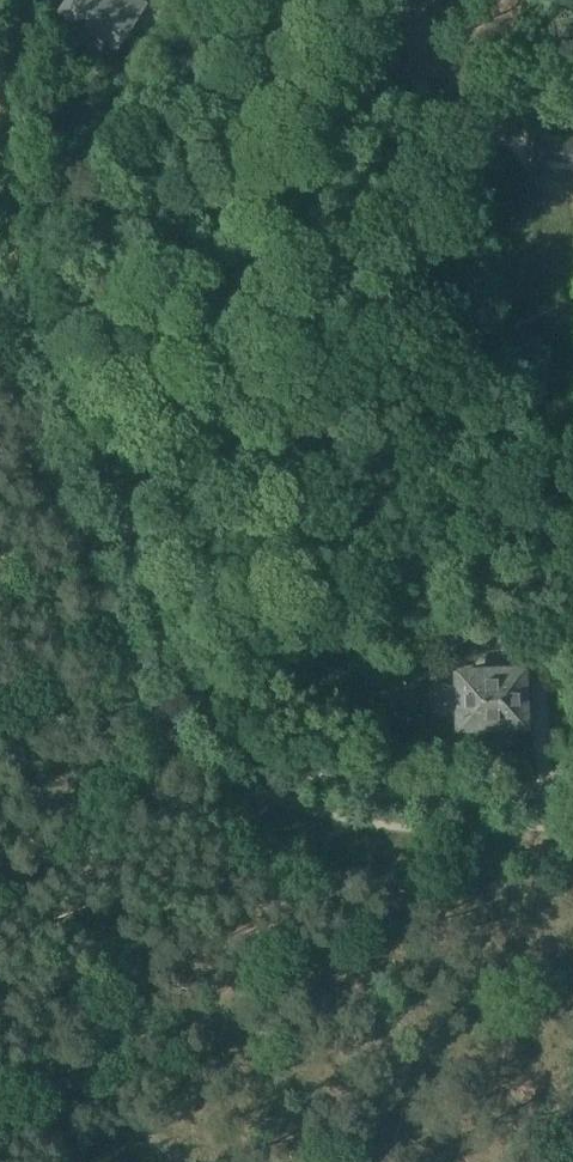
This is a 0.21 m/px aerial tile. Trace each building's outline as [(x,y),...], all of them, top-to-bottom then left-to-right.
[(123,9),(128,0),(66,0),(59,11),(117,48),(136,18),(123,9)] [(533,121),(528,163),(550,166),(551,159),(572,162),(572,137),(545,133),(546,123),(533,121)] [(519,672),(458,674),(459,723),(521,722),(519,672)]
